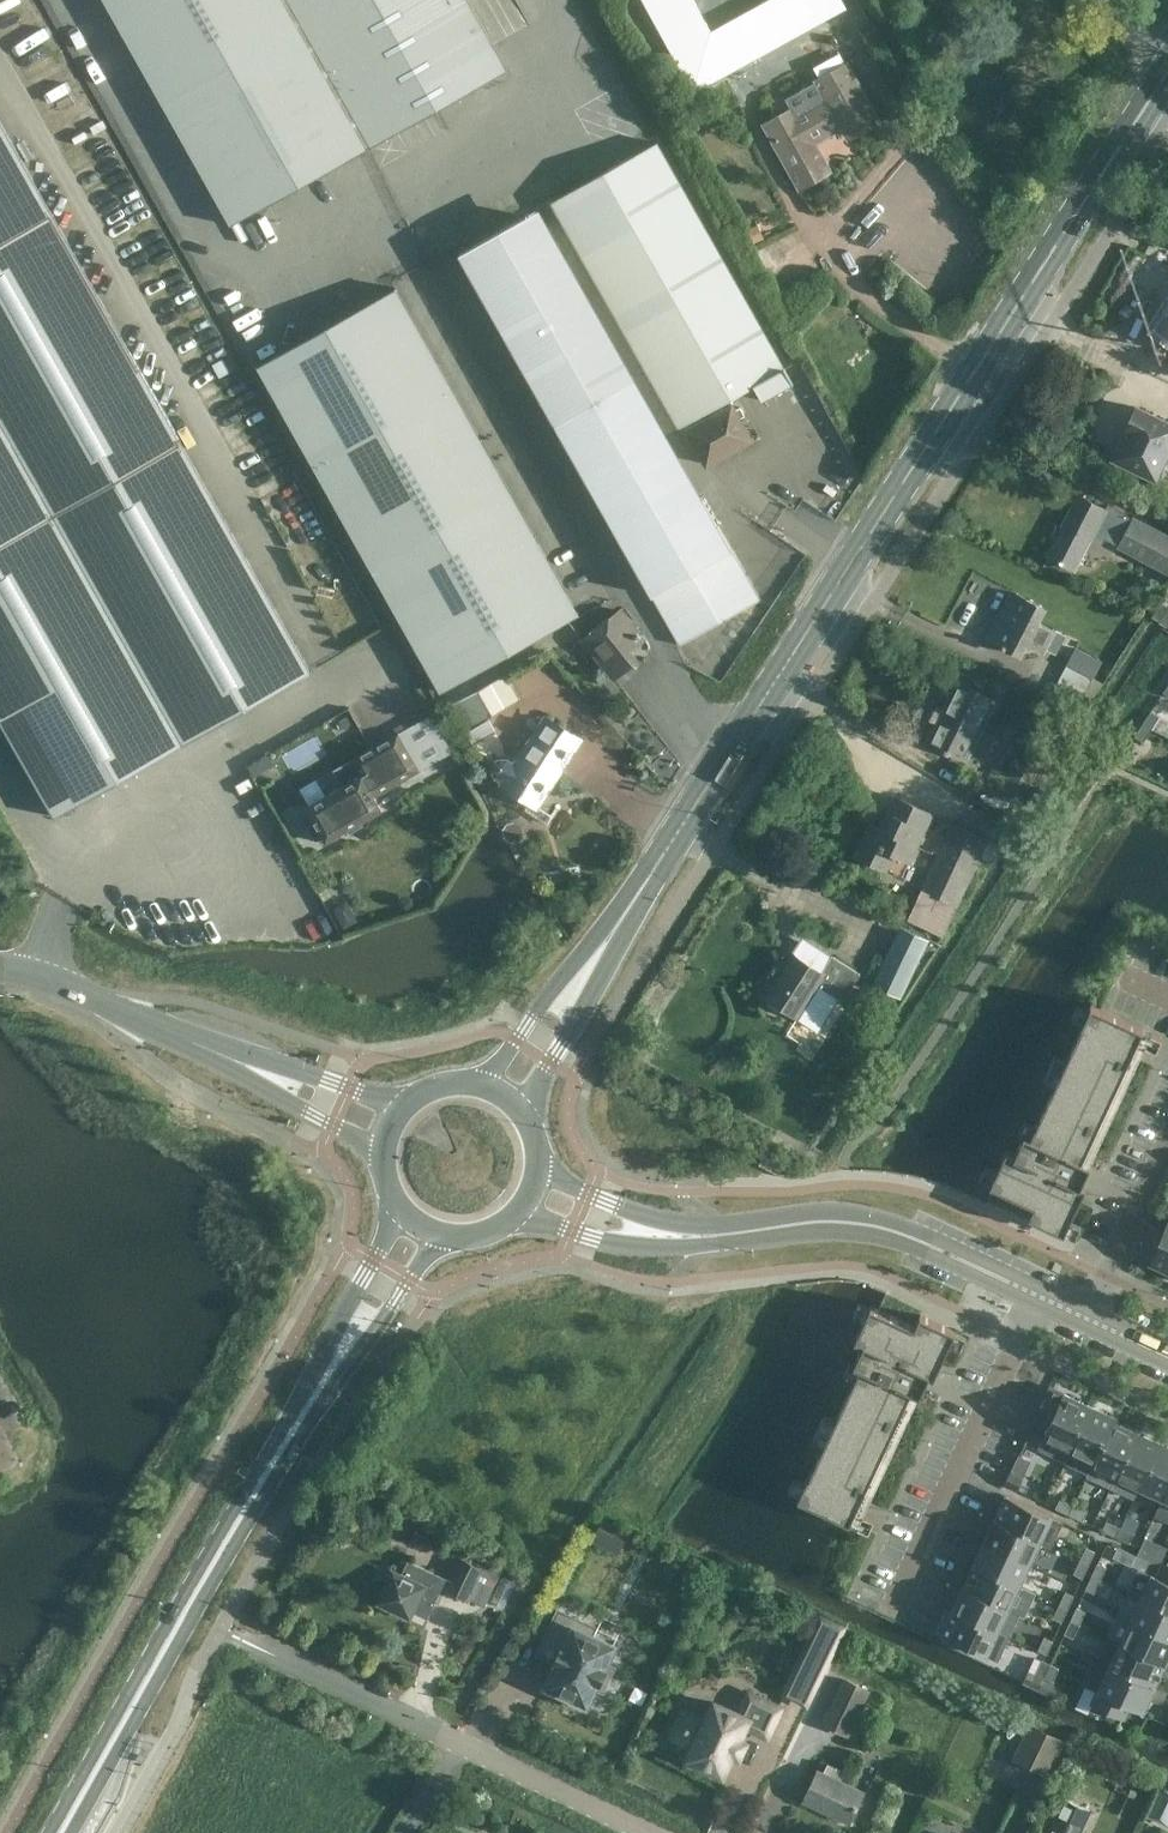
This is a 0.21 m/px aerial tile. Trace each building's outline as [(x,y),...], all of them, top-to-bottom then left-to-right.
[(231,224),(369,152),(281,0),(105,0),(231,224)] [(493,44),(468,0),(281,0),(369,152),(507,70),(493,44)] [(694,91),(737,67),(846,7),(843,0),(766,0),(711,30),(695,0),(644,0),(694,91)] [(790,167),(816,154),(810,144),(842,125),(849,135),(875,121),(851,79),(767,125),(790,167)] [(55,816),(311,672),(0,121),(0,719),(55,816)] [(686,423),(689,428),(715,414),(712,409),(760,382),(766,392),(806,370),(800,359),(784,368),(657,142),(552,201),(679,427),(686,423)] [(542,306),(569,291),(526,215),(459,253),(681,645),(760,599),(703,498),(667,518),(657,498),(679,486),(581,311),(580,311),(553,326),(542,306)] [(258,365),(441,692),(579,614),(396,288),(258,365)] [(1153,328),(1167,337),(1167,304),(1153,328)] [(751,439),(740,418),(732,404),(715,414),(689,428),(688,429),(707,464),(751,439)] [(1137,406),(1124,432),(1112,458),(1155,479),(1166,457),(1167,458),(1167,421),(1137,406)] [(1074,569),(1091,538),(1100,543),(1104,536),(1120,544),(1119,546),(1167,572),(1167,536),(1134,518),(1122,511),(1108,504),(1105,509),(1078,494),(1047,555),(1074,569)] [(1036,620),(1043,607),(1013,591),(988,638),(1018,653),(1023,645),(1040,654),(1044,646),(1052,629),(1036,620)] [(1166,626),(1167,623),(1167,612),(1159,606),(1151,617),(1166,626)] [(611,675),(631,660),(623,650),(641,636),(620,609),(595,628),(589,618),(575,629),(611,675)] [(1075,648),(1053,690),(1087,707),(1103,682),(1094,678),(1102,662),(1075,648)] [(506,673),(451,704),(465,729),(520,699),(506,673)] [(929,741),(966,759),(994,699),(957,681),(929,741)] [(1151,710),(1143,723),(1152,729),(1160,716),(1151,710)] [(536,804),(578,740),(579,739),(545,717),(515,765),(507,760),(501,759),(496,761),(493,765),(493,771),(496,776),(504,781),(503,783),(536,804)] [(472,744),(495,732),(488,719),(465,731),(472,744)] [(1144,742),(1152,729),(1143,723),(1135,736),(1144,742)] [(373,746),(371,747),(372,749),(382,764),(363,775),(363,774),(361,775),(361,776),(308,806),(308,805),(306,806),(307,808),(308,808),(315,822),(307,826),(315,841),(324,836),(326,839),(325,840),(326,841),(328,840),(380,810),(381,810),(382,809),(381,808),(374,796),(418,771),(419,771),(420,770),(419,769),(399,734),(398,732),(397,733),(373,747),(373,746)] [(1018,751),(1005,778),(1018,784),(1031,758),(1018,751)] [(909,860),(932,812),(902,797),(886,830),(871,823),(855,855),(885,869),(893,852),(909,860)] [(987,839),(953,823),(952,823),(926,880),(923,888),(957,904),(987,839)] [(346,900),(332,908),(343,929),(357,921),(346,900)] [(875,984),(900,996),(921,953),(895,941),(875,984)] [(784,1007),(798,1016),(818,1029),(838,997),(843,1000),(860,973),(832,955),(822,971),(793,953),(766,995),(770,998),(770,1003),(779,1008),(784,1007)] [(1151,1033),(1143,1029),(1091,1005),(1081,1026),(1082,1026),(1066,1060),(1055,1084),(1046,1104),(1031,1136),(1024,1134),(1015,1153),(1007,1149),(997,1170),(991,1182),(990,1184),(1034,1205),(1029,1216),(1064,1233),(1086,1186),(1081,1184),(1090,1164),(1145,1045),(1156,1050),(1162,1038),(1151,1033)] [(1164,1230),(1150,1223),(1135,1255),(1167,1270),(1167,1271),(1167,1221),(1164,1230)] [(915,1325),(871,1304),(854,1340),(863,1344),(854,1364),(860,1367),(809,1477),(808,1476),(798,1497),(798,1498),(850,1522),(869,1530),(875,1518),(864,1513),(928,1374),(934,1377),(955,1330),(920,1314),(915,1325)] [(1066,1460),(1091,1406),(1089,1405),(1089,1404),(1088,1404),(1083,1402),(1083,1401),(1082,1402),(1050,1387),(1035,1418),(1049,1425),(1044,1437),(1070,1449),(1065,1460),(1066,1460)] [(1089,1471),(1115,1417),(1112,1416),(1112,1415),(1111,1415),(1107,1413),(1106,1412),(1106,1413),(1091,1406),(1066,1460),(1089,1471)] [(1116,1476),(1136,1432),(1121,1425),(1122,1424),(1121,1424),(1116,1422),(1115,1421),(1115,1422),(1114,1421),(1115,1417),(1089,1471),(1090,1472),(1093,1465),(1116,1476)] [(1139,1487),(1160,1443),(1145,1436),(1145,1435),(1144,1435),(1139,1433),(1140,1433),(1139,1432),(1139,1433),(1136,1432),(1116,1476),(1139,1487)] [(1167,1486),(1167,1446),(1163,1444),(1162,1443),(1162,1444),(1160,1443),(1139,1487),(1163,1498),(1167,1486)] [(1017,1490),(1023,1477),(1010,1471),(1004,1484),(1017,1490)] [(997,1517),(995,1520),(1050,1545),(1061,1521),(1007,1496),(1000,1511),(999,1511),(999,1512),(997,1516),(996,1517),(997,1517)] [(1069,1514),(1073,1505),(1060,1499),(1056,1508),(1069,1514)] [(1087,1511),(1073,1505),(1069,1514),(1083,1520),(1087,1511)] [(603,1518),(596,1534),(622,1546),(629,1530),(603,1518)] [(1049,1546),(1050,1545),(995,1520),(993,1525),(992,1526),(993,1526),(990,1530),(990,1531),(985,1542),(1029,1563),(1039,1542),(1049,1546)] [(1116,1536),(1120,1527),(1107,1521),(1102,1530),(1116,1536)] [(1134,1533),(1120,1527),(1116,1536),(1130,1543),(1134,1533)] [(1029,1563),(985,1542),(980,1553),(979,1553),(979,1554),(977,1559),(976,1560),(977,1560),(974,1565),(1018,1585),(1029,1563)] [(1086,1547),(1080,1560),(1089,1564),(1095,1551),(1086,1547)] [(1150,1561),(1136,1554),(1131,1564),(1146,1570),(1150,1561)] [(448,1589),(463,1596),(466,1598),(480,1566),(462,1558),(448,1589)] [(407,1559),(400,1574),(394,1571),(379,1602),(410,1616),(413,1608),(429,1615),(446,1577),(407,1559)] [(1083,1577),(1089,1564),(1080,1560),(1074,1573),(1083,1577)] [(1098,1562),(1092,1575),(1100,1579),(1106,1566),(1098,1562)] [(1159,1577),(1167,1581),(1167,1564),(1166,1563),(1159,1577)] [(1008,1608),(1018,1585),(974,1565),(973,1567),(972,1568),(973,1568),(971,1573),(970,1573),(970,1574),(964,1588),(1008,1608)] [(1159,1577),(1153,1574),(1141,1599),(1167,1611),(1167,1581),(1159,1577)] [(1094,1592),(1100,1579),(1092,1575),(1086,1589),(1094,1592)] [(998,1630),(1008,1608),(964,1588),(961,1593),(960,1594),(961,1594),(959,1598),(958,1598),(958,1599),(953,1611),(1007,1636),(1008,1635),(998,1630)] [(1066,1591),(1060,1604),(1068,1608),(1074,1595),(1066,1591)] [(1141,1599),(1131,1621),(1167,1638),(1167,1611),(1141,1599)] [(1062,1621),(1068,1608),(1060,1604),(1053,1617),(1062,1621)] [(1077,1607),(1071,1620),(1079,1624),(1086,1611),(1077,1607)] [(596,1627),(558,1610),(544,1640),(562,1649),(560,1651),(562,1652),(559,1660),(557,1659),(555,1662),(557,1663),(546,1686),(565,1694),(563,1699),(581,1707),(583,1703),(587,1705),(595,1687),(603,1691),(614,1666),(607,1663),(615,1645),(592,1634),(596,1627)] [(1007,1636),(953,1611),(952,1613),(951,1613),(951,1614),(949,1619),(949,1618),(948,1619),(949,1619),(942,1634),(996,1660),(1007,1636)] [(1073,1637),(1079,1624),(1071,1620),(1065,1633),(1073,1637)] [(1131,1621),(1121,1643),(1164,1664),(1167,1659),(1167,1658),(1167,1656),(1167,1638),(1131,1621)] [(813,1635),(785,1693),(805,1703),(833,1644),(813,1635)] [(1044,1637),(1038,1650),(1047,1653),(1053,1641),(1044,1637)] [(1164,1664),(1121,1643),(1110,1638),(1099,1662),(1153,1687),(1155,1684),(1156,1683),(1155,1683),(1157,1679),(1158,1679),(1158,1678),(1164,1664)] [(1044,1676),(1050,1664),(1041,1660),(1036,1672),(1044,1676)] [(1153,1689),(1153,1687),(1099,1662),(1088,1686),(1098,1691),(1093,1703),(1122,1717),(1128,1705),(1142,1711),(1150,1695),(1151,1695),(1150,1694),(1152,1690),(1153,1690),(1153,1689)] [(1059,1668),(1050,1664),(1044,1676),(1053,1680),(1059,1668)] [(872,1686),(845,1673),(822,1721),(849,1733),(872,1686)] [(1044,1677),(1039,1688),(1054,1696),(1059,1684),(1044,1677)] [(745,1726),(767,1736),(781,1707),(749,1692),(739,1713),(714,1701),(705,1720),(683,1710),(671,1736),(693,1747),(688,1758),(723,1774),(745,1726)] [(1029,1724),(1023,1738),(1014,1757),(1031,1765),(1048,1774),(1064,1741),(1029,1724)] [(818,1768),(810,1785),(804,1799),(850,1821),(864,1790),(841,1779),(845,1770),(828,1762),(824,1771),(818,1768)] [(1163,1786),(1149,1815),(1167,1824),(1167,1789),(1163,1786)] [(1090,1809),(1066,1797),(1049,1832),(1079,1832),(1090,1809)]
